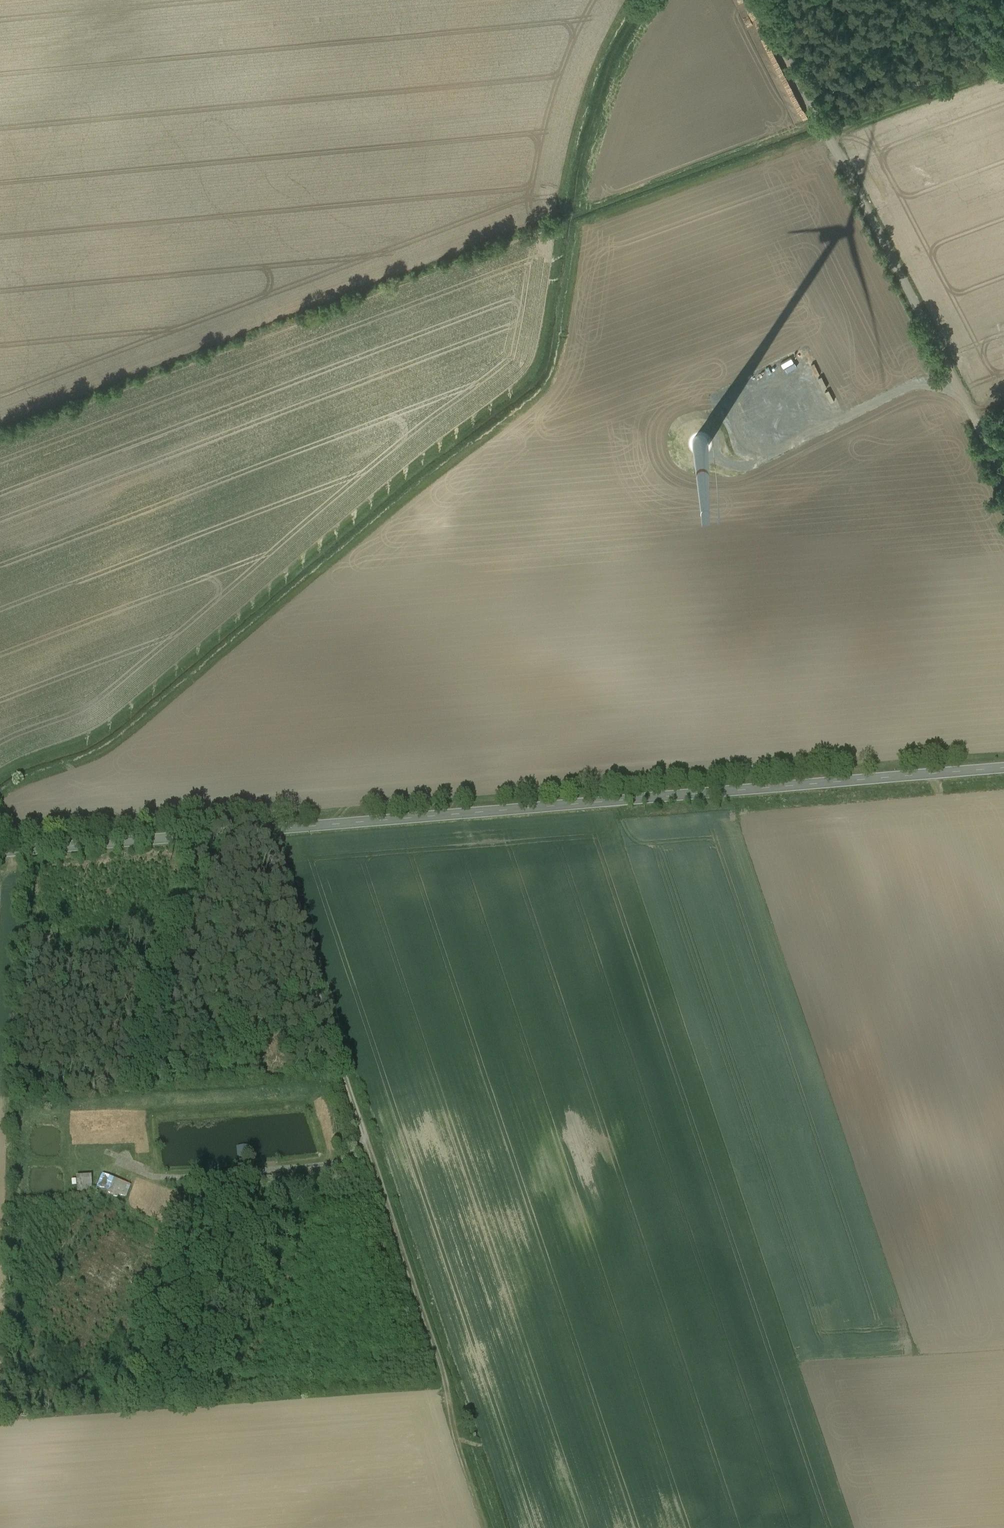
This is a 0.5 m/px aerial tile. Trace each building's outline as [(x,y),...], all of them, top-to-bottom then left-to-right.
[(96,1189),(127,1197),(130,1184),(100,1176),(96,1189)] [(90,1177),(75,1177),(76,1191),(91,1191),(90,1177)]
